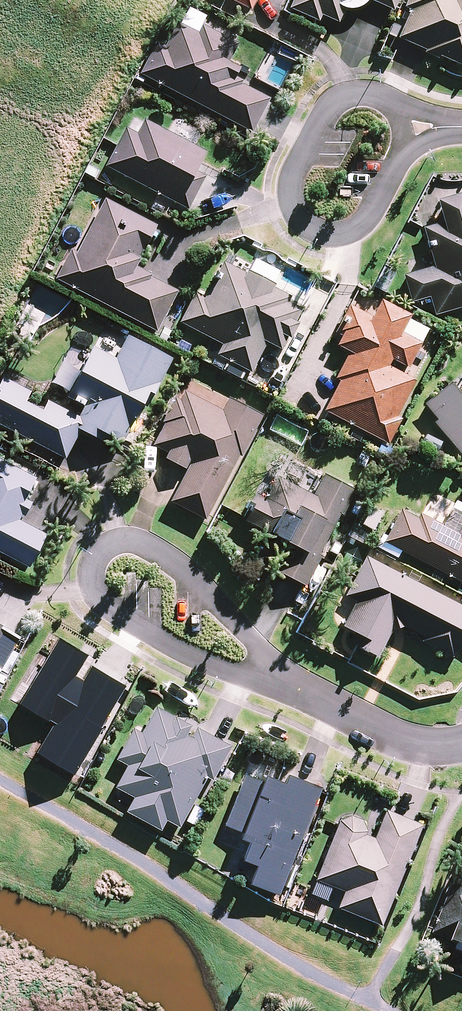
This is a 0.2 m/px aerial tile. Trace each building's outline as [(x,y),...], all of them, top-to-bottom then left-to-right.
[(250,10),(255,0),(231,0),(250,10)] [(289,9),(318,22),(321,15),(338,22),(344,9),(345,10),(349,10),(353,10),(357,9),(360,8),(363,6),(366,3),(369,0),(293,0),(289,9)] [(394,11),(398,0),(370,0),(394,11)] [(398,24),(392,21),(386,35),(424,51),(423,55),(442,63),(444,59),(461,66),(461,0),(407,0),(398,24)] [(157,41),(140,73),(253,132),(271,98),(241,83),(243,79),(236,75),(240,66),(229,61),(239,43),(203,24),(199,33),(178,22),(165,45),(157,41)] [(136,135),(125,129),(106,167),(187,209),(204,176),(194,172),(205,151),(185,141),(192,128),(176,120),(169,133),(144,120),(136,135)] [(435,200),(437,210),(428,212),(432,226),(423,229),(435,271),(405,279),(411,304),(430,299),(434,314),(461,307),(461,193),(435,200)] [(155,225),(104,199),(78,248),(72,245),(55,278),(156,331),(177,290),(133,267),(155,225)] [(285,260),(261,248),(247,274),(226,263),(206,300),(195,293),(179,321),(222,345),(217,354),(249,372),(266,341),(281,350),(305,306),(270,287),(285,260)] [(371,318),(348,306),(336,330),(342,333),(335,345),(349,352),(335,378),(339,380),(324,411),(386,442),(417,381),(387,366),(389,361),(407,370),(427,329),(407,319),(409,316),(380,301),(371,318)] [(79,429),(106,443),(110,437),(122,443),(143,403),(147,405),(171,359),(127,336),(115,358),(93,347),(80,372),(63,363),(53,383),(69,391),(65,399),(83,408),(78,417),(47,401),(42,409),(25,401),(30,391),(3,377),(0,384),(0,425),(64,458),(79,429)] [(424,405),(437,420),(434,423),(459,452),(461,450),(461,373),(424,405)] [(222,411),(181,389),(148,449),(187,469),(170,500),(205,519),(261,416),(229,399),(222,411)] [(21,523),(31,503),(25,500),(35,479),(0,461),(0,552),(29,567),(45,535),(21,523)] [(354,489),(323,475),(313,495),(276,478),(266,498),(256,493),(243,520),(289,542),(275,570),(305,585),(340,512),(343,513),(354,489)] [(385,541),(461,581),(461,526),(459,532),(421,512),(419,517),(402,508),(385,541)] [(367,555),(346,595),(357,601),(344,626),(355,632),(351,641),(358,645),(379,656),(392,630),(405,626),(425,636),(422,640),(454,657),(456,653),(460,655),(461,650),(461,605),(367,555)] [(17,639),(2,631),(4,626),(0,624),(0,670),(17,639)] [(197,728),(192,737),(186,734),(191,725),(157,706),(142,733),(133,729),(117,759),(127,765),(115,787),(134,797),(126,811),(160,829),(165,819),(178,826),(205,776),(211,779),(229,746),(197,728)] [(246,774),(225,824),(241,831),(238,838),(248,842),(241,858),(255,864),(248,882),(276,894),(321,789),(288,775),(285,784),(265,775),(263,781),(246,774)] [(339,822),(338,824),(316,879),(345,891),(338,907),(383,926),(424,826),(386,811),(374,839),(365,835),(366,833),(366,831),(366,828),(366,826),(365,823),(364,821),(362,819),(360,817),(358,816),(355,815),(352,815),(350,815),(347,816),(345,817),(343,818),(341,820),(339,822)] [(456,882),(435,933),(461,944),(459,949),(461,950),(461,884),(456,882)]
